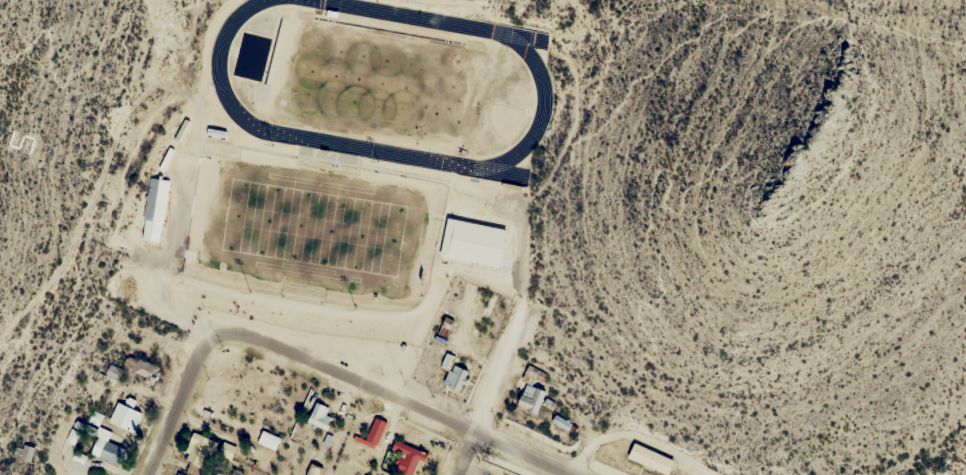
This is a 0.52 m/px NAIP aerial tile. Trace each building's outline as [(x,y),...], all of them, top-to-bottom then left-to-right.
[(170,179),(149,177),(141,241),(162,244),(170,179)] [(439,334),(447,337),(453,320),(445,317),(439,334)] [(446,384),(461,391),(470,372),(455,365),(446,384)] [(538,385),(542,372),(527,367),(522,381),(526,382),(517,408),(537,415),(546,389),(538,385)] [(124,404),(118,401),(108,420),(135,434),(145,415),(132,408),(136,401),(127,397),(124,404)] [(325,414),(328,409),(317,403),(308,421),(327,432),(334,419),(325,414)] [(103,416),(93,412),(89,422),(99,426),(103,416)] [(366,439),(379,445),(389,423),(376,417),(366,439)] [(118,467),(127,451),(99,435),(90,452),(118,467)] [(189,462),(188,474),(207,474),(208,474),(211,438),(189,436),(186,462),(189,462)] [(427,454),(395,440),(391,449),(403,454),(396,470),(407,474),(414,474),(420,461),(423,462),(427,454)] [(30,463),(36,449),(25,443),(18,457),(30,463)] [(628,457),(668,474),(675,460),(634,443),(628,457)]
